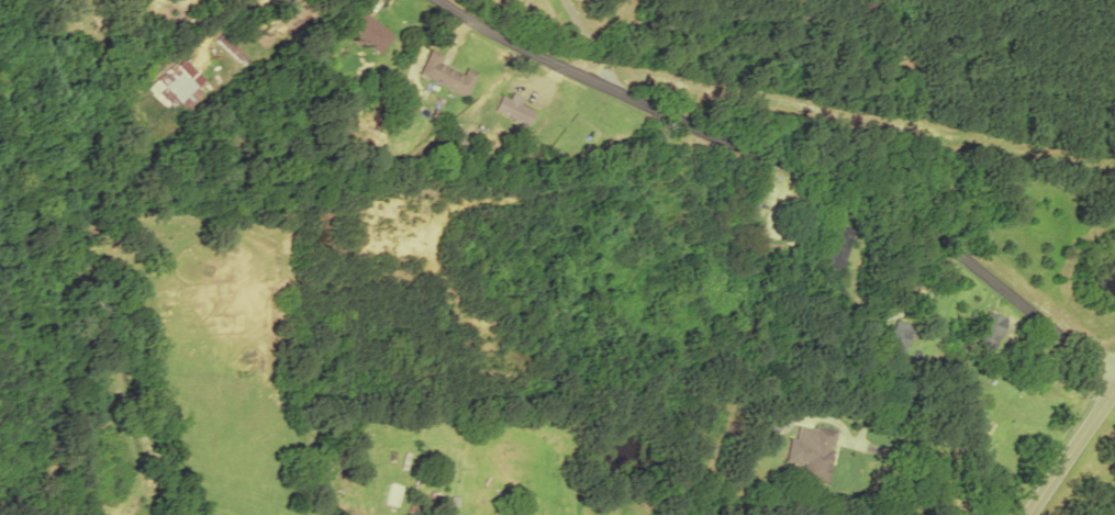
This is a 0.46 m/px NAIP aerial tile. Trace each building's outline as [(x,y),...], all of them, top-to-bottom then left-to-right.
[(389,35),(360,11),(345,30),(373,54),(389,35)] [(412,73),(460,99),(474,73),(461,67),(457,75),(432,62),(436,54),(425,49),(412,73)] [(158,85),(181,109),(198,92),(175,69),(158,85)] [(489,111),(525,125),(531,110),(517,105),(520,98),(507,93),(505,98),(495,94),(489,111)] [(837,269),(848,227),(831,223),(820,265),(837,269)] [(992,358),(1004,317),(984,310),(971,351),(992,358)] [(900,356),(910,326),(893,320),(883,350),(900,356)] [(826,482),(836,429),(797,422),(794,439),(789,438),(785,460),(803,464),(800,477),(826,482)] [(395,505),(396,485),(386,484),(384,504),(395,505)]
